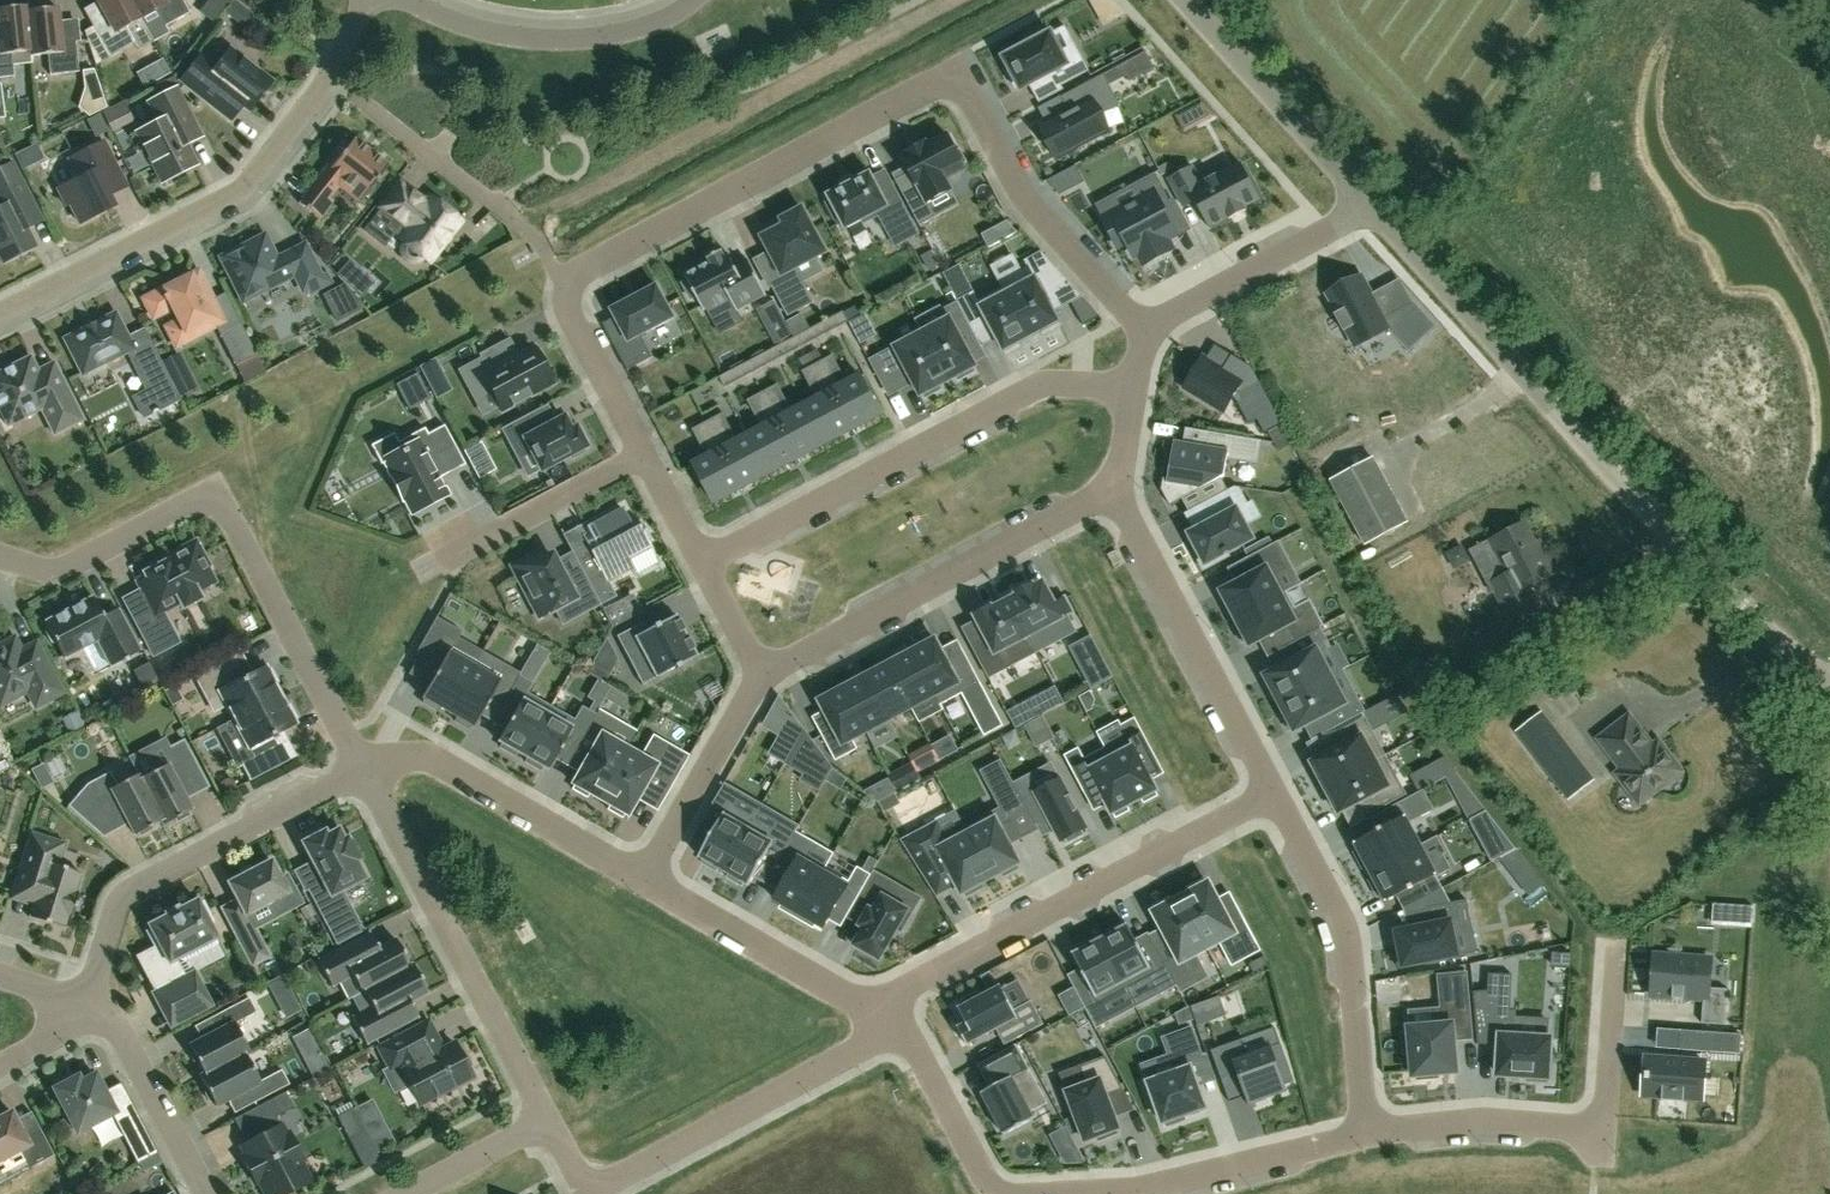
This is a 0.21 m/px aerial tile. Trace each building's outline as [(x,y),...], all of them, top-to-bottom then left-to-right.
[(140,17),(130,0),(97,0),(107,18),(93,26),(110,57),(135,42),(127,28),(127,25),(140,17)] [(140,17),(153,11),(156,11),(164,26),(189,12),(183,0),(130,0),(140,17)] [(13,65),(32,63),(32,55),(31,55),(25,5),(0,7),(0,77),(14,76),(13,65)] [(25,5),(31,55),(32,55),(47,54),(50,74),(78,71),(75,41),(61,42),(57,6),(26,10),(26,5),(25,5)] [(1031,43),(1004,57),(1011,70),(1007,72),(1015,88),(1019,85),(1021,89),(1029,84),(1053,72),(1060,86),(1061,85),(1089,71),(1076,46),(1062,54),(1051,34),(1050,32),(1046,34),(1044,30),(1028,38),(1031,43)] [(181,79),(232,118),(243,104),(249,109),(271,81),(229,48),(216,66),(201,54),(181,79)] [(1126,76),(1129,81),(1155,68),(1148,55),(1122,68),(1126,76)] [(149,72),(156,89),(178,79),(171,62),(149,72)] [(1046,124),(1041,126),(1058,158),(1109,131),(1100,115),(1093,101),(1112,90),(1103,74),(1062,97),(1061,97),(1069,111),(1046,124)] [(200,136),(189,114),(176,87),(148,101),(158,121),(137,132),(162,181),(195,164),(185,144),(200,136)] [(88,111),(103,112),(105,94),(89,93),(88,111)] [(1201,123),(1214,116),(1202,102),(1192,107),(1201,123)] [(905,157),(903,158),(911,172),(896,180),(920,226),(937,217),(928,202),(951,189),(946,180),(966,169),(964,165),(968,163),(960,148),(956,151),(948,134),(928,145),(926,142),(904,154),(905,157)] [(330,197),(339,186),(359,202),(389,165),(354,137),(343,151),(340,149),(298,202),(319,218),(334,199),(330,197)] [(79,223),(114,205),(109,195),(126,186),(103,140),(68,158),(78,177),(57,188),(66,205),(69,203),(79,223)] [(20,179),(11,161),(0,167),(0,256),(3,262),(34,246),(25,229),(41,220),(20,179)] [(1192,167),(1169,179),(1184,206),(1193,201),(1208,228),(1227,218),(1228,220),(1245,211),(1243,207),(1258,199),(1239,164),(1201,184),(1192,167)] [(840,217),(845,227),(845,228),(845,230),(846,230),(847,229),(847,228),(863,220),(865,223),(879,215),(896,246),(919,234),(895,189),(882,196),(871,174),(871,173),(871,171),(869,172),(869,173),(854,181),(853,181),(844,186),(844,187),(830,194),(829,194),(827,195),(828,196),(829,197),(830,200),(826,203),(835,219),(840,217)] [(1048,180),(1060,193),(1069,189),(1061,173),(1048,180)] [(1112,195),(1095,205),(1117,246),(1126,241),(1133,255),(1139,252),(1146,263),(1171,250),(1167,241),(1165,238),(1171,235),(1164,221),(1177,214),(1170,201),(1155,173),(1133,185),(1141,201),(1121,211),(1112,195)] [(426,202),(414,193),(400,182),(380,207),(381,207),(364,230),(379,241),(389,227),(400,236),(398,238),(405,243),(404,244),(403,246),(402,248),(402,249),(402,251),(403,253),(404,255),(405,257),(406,258),(408,259),(410,260),(411,260),(413,261),(415,260),(417,260),(419,259),(420,258),(422,256),(428,261),(460,220),(430,197),(426,202)] [(825,251),(802,208),(782,219),(786,225),(763,237),(786,279),(773,286),(789,316),(813,302),(795,267),(825,251)] [(998,229),(1004,240),(1018,232),(1009,223),(998,229)] [(257,243),(258,244),(249,249),(248,248),(247,247),(245,247),(244,247),(223,258),(243,298),(295,271),(303,287),(305,286),(309,294),(331,283),(326,273),(319,277),(303,247),(275,261),(265,241),(264,240),(263,239),(262,239),(261,239),(260,239),(259,240),(258,241),(257,242),(257,243)] [(722,251),(709,258),(711,262),(686,276),(688,280),(682,283),(691,299),(697,297),(704,311),(707,309),(712,319),(735,307),(737,310),(767,295),(748,259),(735,265),(728,253),(724,255),(722,251)] [(999,282),(1002,288),(1003,287),(1030,337),(1041,331),(1043,336),(1061,326),(1044,293),(1067,280),(1041,251),(1025,260),(1028,266),(999,282)] [(223,321),(212,299),(198,271),(143,298),(153,317),(170,308),(173,309),(179,320),(166,326),(176,345),(223,321)] [(1416,300),(1415,301),(1385,316),(1373,293),(1364,276),(1331,294),(1341,311),(1339,312),(1348,329),(1350,328),(1358,343),(1389,327),(1411,351),(1439,325),(1416,300)] [(674,317),(657,286),(612,309),(627,338),(614,345),(627,370),(653,357),(641,335),(674,317)] [(1019,343),(1030,337),(1003,287),(1002,288),(979,300),(974,291),(957,300),(958,302),(972,328),(987,320),(1006,355),(1021,347),(1019,343)] [(1100,317),(1082,297),(1072,303),(1084,325),(1100,317)] [(948,318),(922,332),(948,381),(956,376),(958,381),(976,371),(974,367),(975,366),(961,339),(974,332),(972,328),(958,302),(953,305),(943,310),(948,318)] [(843,312),(828,320),(833,330),(849,322),(843,312)] [(86,371),(89,376),(106,367),(104,362),(133,348),(115,313),(96,322),(94,320),(82,326),(83,329),(64,338),(82,373),(86,371)] [(850,322),(853,329),(868,321),(865,314),(850,322)] [(818,338),(833,330),(828,320),(812,328),(818,338)] [(256,354),(240,323),(219,333),(235,365),(256,354)] [(772,333),(779,346),(781,345),(794,338),(787,325),(772,333)] [(812,328),(797,336),(802,346),(818,338),(812,328)] [(922,332),(869,360),(885,390),(911,377),(921,395),(922,394),(925,398),(943,389),(940,384),(948,381),(922,332)] [(787,355),(802,346),(797,336),(794,338),(781,345),(787,355)] [(771,363),(787,355),(781,345),(779,346),(766,353),(771,363)] [(484,355),(458,369),(473,398),(490,388),(501,409),(512,403),(513,405),(530,396),(529,394),(552,382),(545,368),(549,366),(540,349),(536,351),(534,348),(492,371),(484,355)] [(178,398),(153,349),(132,360),(147,390),(156,409),(178,398)] [(750,361),(756,371),(771,363),(766,353),(750,361)] [(37,370),(30,355),(0,370),(0,412),(7,425),(41,408),(54,433),(82,419),(53,362),(37,370)] [(833,355),(818,363),(852,429),(855,428),(856,430),(858,429),(856,427),(881,413),(861,376),(847,383),(833,355)] [(1203,358),(1185,387),(1224,411),(1232,398),(1236,400),(1249,424),(1257,420),(1264,433),(1282,424),(1252,367),(1231,355),(1223,369),(1207,360),(1203,358)] [(435,360),(420,368),(427,382),(442,374),(435,360)] [(750,361),(735,369),(740,379),(756,371),(750,361)] [(817,399),(805,405),(825,443),(849,431),(850,434),(851,433),(850,430),(852,429),(818,363),(802,371),(817,399)] [(725,387),(740,379),(735,369),(719,377),(725,387)] [(431,398),(417,372),(396,384),(409,409),(431,398)] [(199,392),(201,375),(182,373),(180,390),(199,392)] [(778,384),(763,392),(798,458),(800,457),(801,459),(803,458),(801,456),(825,443),(805,405),(793,412),(778,384)] [(1070,392),(1074,406),(1096,399),(1092,386),(1070,392)] [(762,428),(750,435),(770,472),(794,460),(795,463),(797,462),(795,459),(798,458),(763,392),(747,400),(762,428)] [(530,413),(501,428),(517,457),(529,450),(540,470),(569,455),(571,458),(585,451),(583,447),(586,446),(584,443),(588,441),(580,427),(577,429),(575,426),(570,429),(563,416),(539,429),(530,413)] [(723,413),(708,421),(742,487),(745,486),(746,488),(748,487),(746,485),(770,472),(750,435),(738,441),(723,413)] [(742,487),(708,421),(692,429),(707,457),(694,465),(713,502),(739,489),(740,492),(742,491),(740,488),(742,487)] [(444,425),(428,433),(424,427),(396,443),(400,451),(386,459),(393,472),(391,473),(403,497),(405,496),(413,511),(445,494),(442,488),(444,487),(443,485),(441,486),(438,480),(440,479),(439,478),(437,479),(437,477),(448,472),(438,454),(455,445),(444,425)] [(1210,432),(1207,446),(1174,440),(1168,478),(1164,478),(1162,489),(1170,505),(1224,476),(1227,458),(1257,463),(1261,441),(1210,432)] [(1365,544),(1407,522),(1373,458),(1331,480),(1365,544)] [(1234,487),(1199,506),(1208,522),(1202,526),(1202,527),(1190,534),(1198,550),(1194,552),(1203,570),(1229,556),(1227,552),(1252,539),(1237,510),(1249,504),(1240,488),(1234,487)] [(581,570),(599,604),(616,596),(607,580),(632,568),(627,560),(651,548),(639,525),(633,528),(622,507),(585,527),(591,538),(570,549),(581,570)] [(1506,569),(1491,577),(1511,618),(1537,605),(1527,585),(1555,572),(1547,555),(1543,557),(1526,523),(1491,540),(1506,569)] [(147,578),(139,582),(143,591),(140,593),(151,613),(135,622),(153,656),(179,642),(163,610),(180,601),(183,607),(201,598),(196,590),(213,581),(206,568),(208,567),(195,543),(164,559),(166,561),(157,566),(156,563),(154,564),(155,567),(144,573),(147,578)] [(1274,543),(1246,558),(1254,573),(1220,591),(1223,596),(1219,598),(1228,615),(1232,613),(1235,618),(1286,591),(1277,574),(1287,569),(1274,543)] [(533,605),(539,617),(573,599),(581,613),(599,604),(581,570),(564,579),(551,554),(542,559),(538,552),(512,566),(523,587),(521,588),(530,606),(533,605)] [(1468,597),(1486,587),(1476,568),(1457,578),(1468,597)] [(1067,615),(1069,614),(1073,612),(1066,598),(1062,600),(1055,604),(1043,582),(1034,587),(1032,585),(1017,593),(1018,595),(1010,600),(1038,652),(1076,632),(1067,615)] [(1249,646),(1288,626),(1296,640),(1321,627),(1323,626),(1310,600),(1295,608),(1286,591),(1235,618),(1238,624),(1234,626),(1242,643),(1246,640),(1249,646)] [(111,666),(120,662),(140,651),(117,608),(103,616),(93,596),(45,622),(47,626),(46,631),(52,642),(57,644),(64,657),(97,640),(111,666)] [(989,678),(1038,652),(1010,600),(992,609),(991,607),(975,615),(978,619),(989,641),(974,649),(989,678)] [(640,620),(615,634),(625,653),(638,645),(654,676),(696,653),(674,612),(645,628),(640,620)] [(1275,693),(1280,703),(1331,676),(1320,655),(1332,649),(1321,627),(1296,640),(1289,644),(1296,655),(1292,657),(1293,660),(1276,669),(1265,675),(1266,677),(1262,679),(1270,695),(1275,693)] [(438,707),(447,712),(474,665),(450,651),(457,638),(444,631),(427,661),(438,668),(421,697),(424,699),(422,702),(436,710),(438,707)] [(606,637),(586,672),(604,682),(618,658),(606,637)] [(21,651),(14,638),(0,645),(0,704),(27,690),(36,705),(61,692),(36,643),(21,651)] [(912,651),(935,696),(940,705),(981,684),(967,657),(950,666),(941,649),(936,639),(912,651)] [(912,708),(935,696),(912,651),(911,649),(896,657),(897,659),(889,664),(912,708)] [(1113,677),(1101,655),(1082,665),(1094,687),(1113,677)] [(233,718),(280,694),(275,683),(278,682),(271,668),(267,670),(266,666),(251,674),(245,663),(228,672),(220,657),(199,668),(208,685),(214,681),(233,718)] [(912,708),(889,664),(865,676),(889,720),(912,708)] [(474,665),(447,712),(456,717),(454,721),(468,729),(470,725),(473,727),(490,697),(502,703),(519,674),(506,666),(498,679),(474,665)] [(517,751),(522,755),(551,706),(527,692),(533,682),(519,674),(502,703),(500,707),(512,714),(497,740),(502,743),(500,747),(515,756),(517,751)] [(843,688),(867,732),(889,720),(865,676),(856,681),(855,679),(841,686),(842,688),(843,688)] [(1331,676),(1280,703),(1285,713),(1281,715),(1289,731),(1293,729),(1294,731),(1305,725),(1323,716),(1324,718),(1328,716),(1334,728),(1366,712),(1354,690),(1342,697),(1331,676)] [(819,701),(825,711),(834,728),(822,734),(836,761),(858,749),(853,739),(867,732),(843,688),(842,688),(819,701)] [(286,706),(280,694),(233,718),(254,757),(241,764),(250,781),(277,766),(270,751),(286,742),(281,731),(295,723),(294,720),(297,718),(290,704),(286,706)] [(1003,726),(990,701),(973,710),(986,735),(1003,726)] [(551,706),(522,755),(528,758),(525,761),(540,770),(543,766),(548,769),(566,737),(578,745),(584,734),(596,713),(583,706),(576,720),(551,706)] [(598,709),(596,713),(584,734),(592,739),(586,750),(590,753),(572,783),(574,784),(572,789),(587,797),(589,793),(598,798),(626,748),(607,737),(617,720),(598,709)] [(81,713),(67,722),(76,737),(90,728),(81,713)] [(1516,731),(1570,800),(1592,782),(1539,714),(1516,731)] [(1652,746),(1629,715),(1599,739),(1622,769),(1616,774),(1640,804),(1682,772),(1658,741),(1652,746)] [(1043,717),(1026,725),(1037,747),(1054,738),(1043,717)] [(1105,747),(1134,802),(1142,798),(1144,802),(1157,796),(1155,791),(1157,790),(1152,780),(1142,761),(1154,755),(1135,718),(1121,725),(1126,736),(1105,747)] [(1364,718),(1321,741),(1328,753),(1315,760),(1311,762),(1325,788),(1384,756),(1364,718)] [(168,764),(141,778),(140,778),(162,820),(161,820),(163,824),(175,818),(177,821),(189,815),(188,811),(192,809),(184,796),(193,791),(184,774),(198,767),(184,739),(168,747),(176,761),(168,765),(168,764)] [(626,748),(598,798),(610,805),(607,809),(622,817),(625,813),(627,814),(645,782),(647,783),(652,774),(666,782),(683,753),(669,745),(663,755),(651,748),(645,758),(626,748)] [(1127,806),(1134,802),(1105,747),(1084,758),(1078,748),(1064,755),(1084,792),(1096,785),(1112,814),(1114,813),(1116,817),(1129,811),(1127,806)] [(10,767),(0,749),(0,772),(10,767)] [(1405,794),(1384,756),(1325,788),(1338,813),(1343,811),(1355,804),(1362,817),(1405,794)] [(1024,803),(1022,799),(1002,760),(981,771),(1004,813),(1024,803)] [(1456,772),(1448,776),(1452,785),(1462,780),(1456,772)] [(140,778),(141,778),(139,774),(110,789),(111,790),(100,795),(87,784),(68,806),(87,822),(97,810),(107,805),(118,825),(127,821),(134,834),(138,832),(140,835),(152,829),(151,825),(161,820),(162,820),(140,778)] [(1060,779),(1022,799),(1024,803),(1039,830),(1052,823),(1061,841),(1066,838),(1068,843),(1084,835),(1081,830),(1086,828),(1060,779)] [(717,872),(719,867),(724,870),(753,821),(762,805),(724,784),(704,820),(716,827),(705,846),(699,856),(704,859),(702,863),(717,872)] [(1370,872),(1421,845),(1409,823),(1434,810),(1424,789),(1380,813),(1387,825),(1365,837),(1354,843),(1358,850),(1354,852),(1362,869),(1367,866),(1370,872)] [(1486,811),(1470,819),(1471,820),(1472,820),(1492,860),(1493,861),(1516,849),(1486,811)] [(1000,825),(993,812),(965,827),(964,825),(963,825),(991,878),(1001,873),(1004,877),(1019,869),(1017,865),(1020,863),(1010,844),(1022,838),(1012,819),(1000,825)] [(796,832),(799,827),(783,817),(774,833),(753,821),(724,870),(730,874),(727,878),(742,886),(745,882),(749,885),(754,876),(766,855),(779,862),(796,832)] [(928,827),(903,840),(936,897),(957,886),(962,894),(965,893),(967,897),(984,888),(981,884),(991,878),(963,825),(935,840),(928,827)] [(320,883),(308,890),(324,919),(350,905),(341,888),(362,877),(353,860),(357,858),(347,839),(343,841),(337,830),(326,837),(324,832),(321,834),(319,829),(304,837),(307,841),(304,843),(322,877),(318,879),(320,883)] [(65,842),(43,836),(30,832),(10,898),(32,905),(29,917),(64,928),(68,915),(72,917),(79,893),(75,891),(81,873),(58,866),(65,842)] [(780,908),(797,918),(825,868),(802,854),(810,840),(796,832),(775,868),(788,876),(779,891),(774,899),(783,904),(780,908)] [(1429,861),(1421,845),(1370,872),(1373,878),(1369,881),(1378,897),(1382,895),(1386,902),(1435,876),(1436,877),(1451,869),(1443,853),(1429,861)] [(1513,876),(1528,865),(1516,849),(1499,858),(1513,876)] [(229,882),(239,902),(245,914),(247,913),(270,901),(278,915),(301,902),(287,874),(280,878),(271,860),(253,870),(242,875),(229,882)] [(825,868),(797,918),(813,927),(816,923),(824,928),(829,919),(838,904),(850,911),(871,875),(857,867),(849,881),(825,868)] [(868,909),(860,924),(859,925),(864,928),(854,945),(879,960),(897,930),(901,932),(911,914),(907,912),(908,910),(894,901),(899,893),(889,887),(892,883),(877,874),(860,904),(868,909)] [(1191,892),(1181,897),(1208,948),(1219,942),(1222,940),(1228,951),(1240,944),(1244,952),(1258,945),(1245,920),(1232,926),(1219,901),(1218,901),(1208,882),(1206,884),(1203,879),(1188,887),(1191,892)] [(1176,985),(1177,987),(1192,980),(1188,972),(1199,966),(1194,955),(1197,954),(1208,948),(1181,897),(1171,902),(1169,898),(1154,906),(1156,910),(1153,912),(1163,930),(1164,931),(1177,956),(1164,962),(1176,985)] [(176,959),(215,939),(217,938),(210,924),(214,922),(203,902),(199,904),(196,898),(178,908),(177,906),(165,912),(166,914),(148,924),(150,928),(147,930),(155,946),(137,956),(155,991),(153,992),(171,1027),(212,1005),(194,970),(184,976),(176,959)] [(1399,949),(1394,950),(1398,968),(1459,956),(1454,932),(1473,929),(1467,899),(1428,907),(1431,924),(1408,929),(1395,931),(1399,949)] [(251,922),(247,913),(245,914),(239,902),(223,910),(234,931),(252,965),(269,956),(254,927),(251,922)] [(1712,921),(1724,921),(1725,905),(1713,904),(1712,921)] [(1109,935),(1100,940),(1128,992),(1152,980),(1160,994),(1176,985),(1164,962),(1155,946),(1143,952),(1128,925),(1124,927),(1122,923),(1107,931),(1109,935)] [(409,965),(395,938),(378,947),(370,932),(318,960),(331,986),(352,975),(361,992),(413,964),(412,964),(409,965)] [(1096,1028),(1113,1019),(1105,1005),(1128,992),(1100,940),(1092,944),(1090,940),(1075,948),(1077,952),(1073,954),(1087,982),(1075,989),(1096,1028)] [(1553,964),(1570,966),(1571,953),(1553,952),(1553,964)] [(1727,989),(1709,988),(1711,959),(1654,955),(1651,995),(1703,999),(1702,1023),(1725,1025),(1727,989)] [(413,964),(361,992),(364,991),(373,1007),(352,1018),(366,1043),(418,1016),(410,1001),(427,992),(413,964)] [(1451,1017),(1470,1015),(1466,972),(1438,975),(1442,1025),(1409,1028),(1409,1032),(1402,1033),(1404,1053),(1411,1053),(1413,1075),(1417,1075),(1417,1079),(1438,1077),(1438,1073),(1456,1072),(1451,1017)] [(1547,1082),(1550,1039),(1512,1036),(1513,1018),(1510,1018),(1512,974),(1488,973),(1487,990),(1473,992),(1478,1044),(1500,1045),(1498,1074),(1528,1076),(1528,1081),(1547,1082)] [(294,975),(274,982),(286,1020),(306,1013),(294,975)] [(958,1008),(966,1023),(958,1028),(967,1045),(996,1029),(1005,1045),(1044,1024),(1031,1001),(1014,1010),(1001,986),(979,998),(977,994),(961,1002),(963,1006),(958,1008)] [(1074,988),(1064,993),(1068,1002),(1063,1004),(1070,1016),(1085,1008),(1074,988)] [(1191,1006),(1198,1025),(1227,1015),(1220,996),(1191,1006)] [(200,1076),(249,1051),(235,1023),(256,1012),(249,997),(214,1015),(221,1029),(189,1045),(191,1049),(190,1053),(194,1061),(198,1062),(204,1073),(200,1076)] [(442,1049),(437,1039),(428,1021),(379,1047),(390,1069),(400,1063),(421,1103),(471,1076),(465,1064),(466,1060),(461,1049),(456,1048),(454,1043),(442,1049)] [(1202,1057),(1202,1056),(1192,1027),(1163,1038),(1175,1072),(1148,1082),(1149,1086),(1145,1087),(1152,1106),(1156,1104),(1163,1123),(1165,1122),(1167,1126),(1185,1120),(1184,1115),(1205,1108),(1198,1087),(1189,1061),(1202,1057)] [(1725,1033),(1680,1030),(1679,1049),(1723,1053),(1725,1033)] [(1211,1050),(1222,1079),(1237,1074),(1246,1097),(1249,1105),(1267,1099),(1288,1092),(1285,1085),(1294,1081),(1281,1043),(1248,1055),(1242,1039),(1211,1050)] [(249,1051),(200,1076),(206,1088),(205,1093),(209,1100),(214,1102),(216,1105),(247,1089),(254,1102),(289,1084),(281,1069),(259,1081),(245,1054),(250,1051),(249,1051)] [(1106,1056),(1081,1066),(1087,1084),(1066,1092),(1085,1141),(1097,1136),(1099,1141),(1118,1134),(1116,1130),(1119,1129),(1106,1095),(1123,1089),(1106,1056)] [(1701,1099),(1704,1061),(1646,1057),(1643,1095),(1662,1096),(1661,1101),(1683,1102),(1684,1098),(1701,1099)] [(350,1070),(357,1085),(377,1075),(370,1061),(350,1070)] [(118,1123),(137,1113),(121,1082),(104,1091),(95,1074),(80,1081),(78,1076),(72,1079),(70,1074),(56,1081),(59,1086),(54,1088),(77,1132),(114,1113),(118,1123)] [(1034,1118),(1030,1111),(1037,1107),(1025,1086),(1019,1089),(1012,1076),(982,1093),(1004,1134),(1034,1118)] [(261,1124),(275,1116),(285,1112),(276,1096),(252,1109),(261,1124)] [(28,1168),(53,1154),(40,1130),(25,1138),(11,1110),(0,1116),(0,1160),(18,1150),(28,1168)] [(303,1185),(310,1181),(298,1160),(302,1157),(290,1133),(279,1139),(274,1128),(242,1145),(247,1156),(243,1158),(256,1182),(260,1180),(268,1193),(286,1193),(303,1185)] [(365,1130),(350,1138),(366,1168),(380,1160),(365,1130)]
